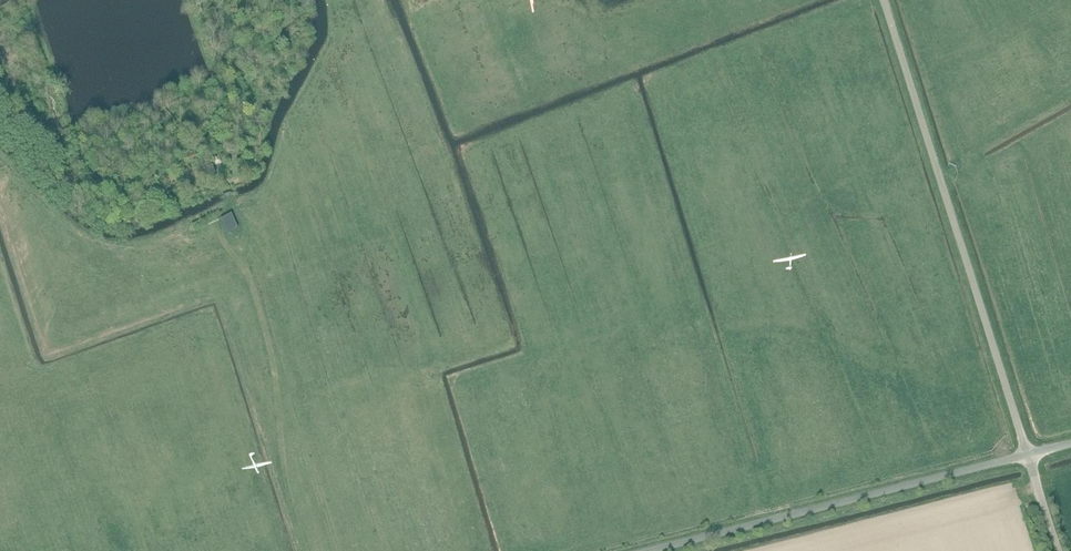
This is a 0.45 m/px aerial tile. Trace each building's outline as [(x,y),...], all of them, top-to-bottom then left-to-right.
[(192,170),(197,183),(206,180),(201,167),(192,170)] [(203,170),(207,179),(215,175),(212,167),(203,170)] [(189,171),(175,177),(178,183),(192,178),(189,171)] [(194,231),(219,221),(217,215),(192,226),(194,231)] [(227,235),(238,230),(232,216),(221,220),(227,235)]
